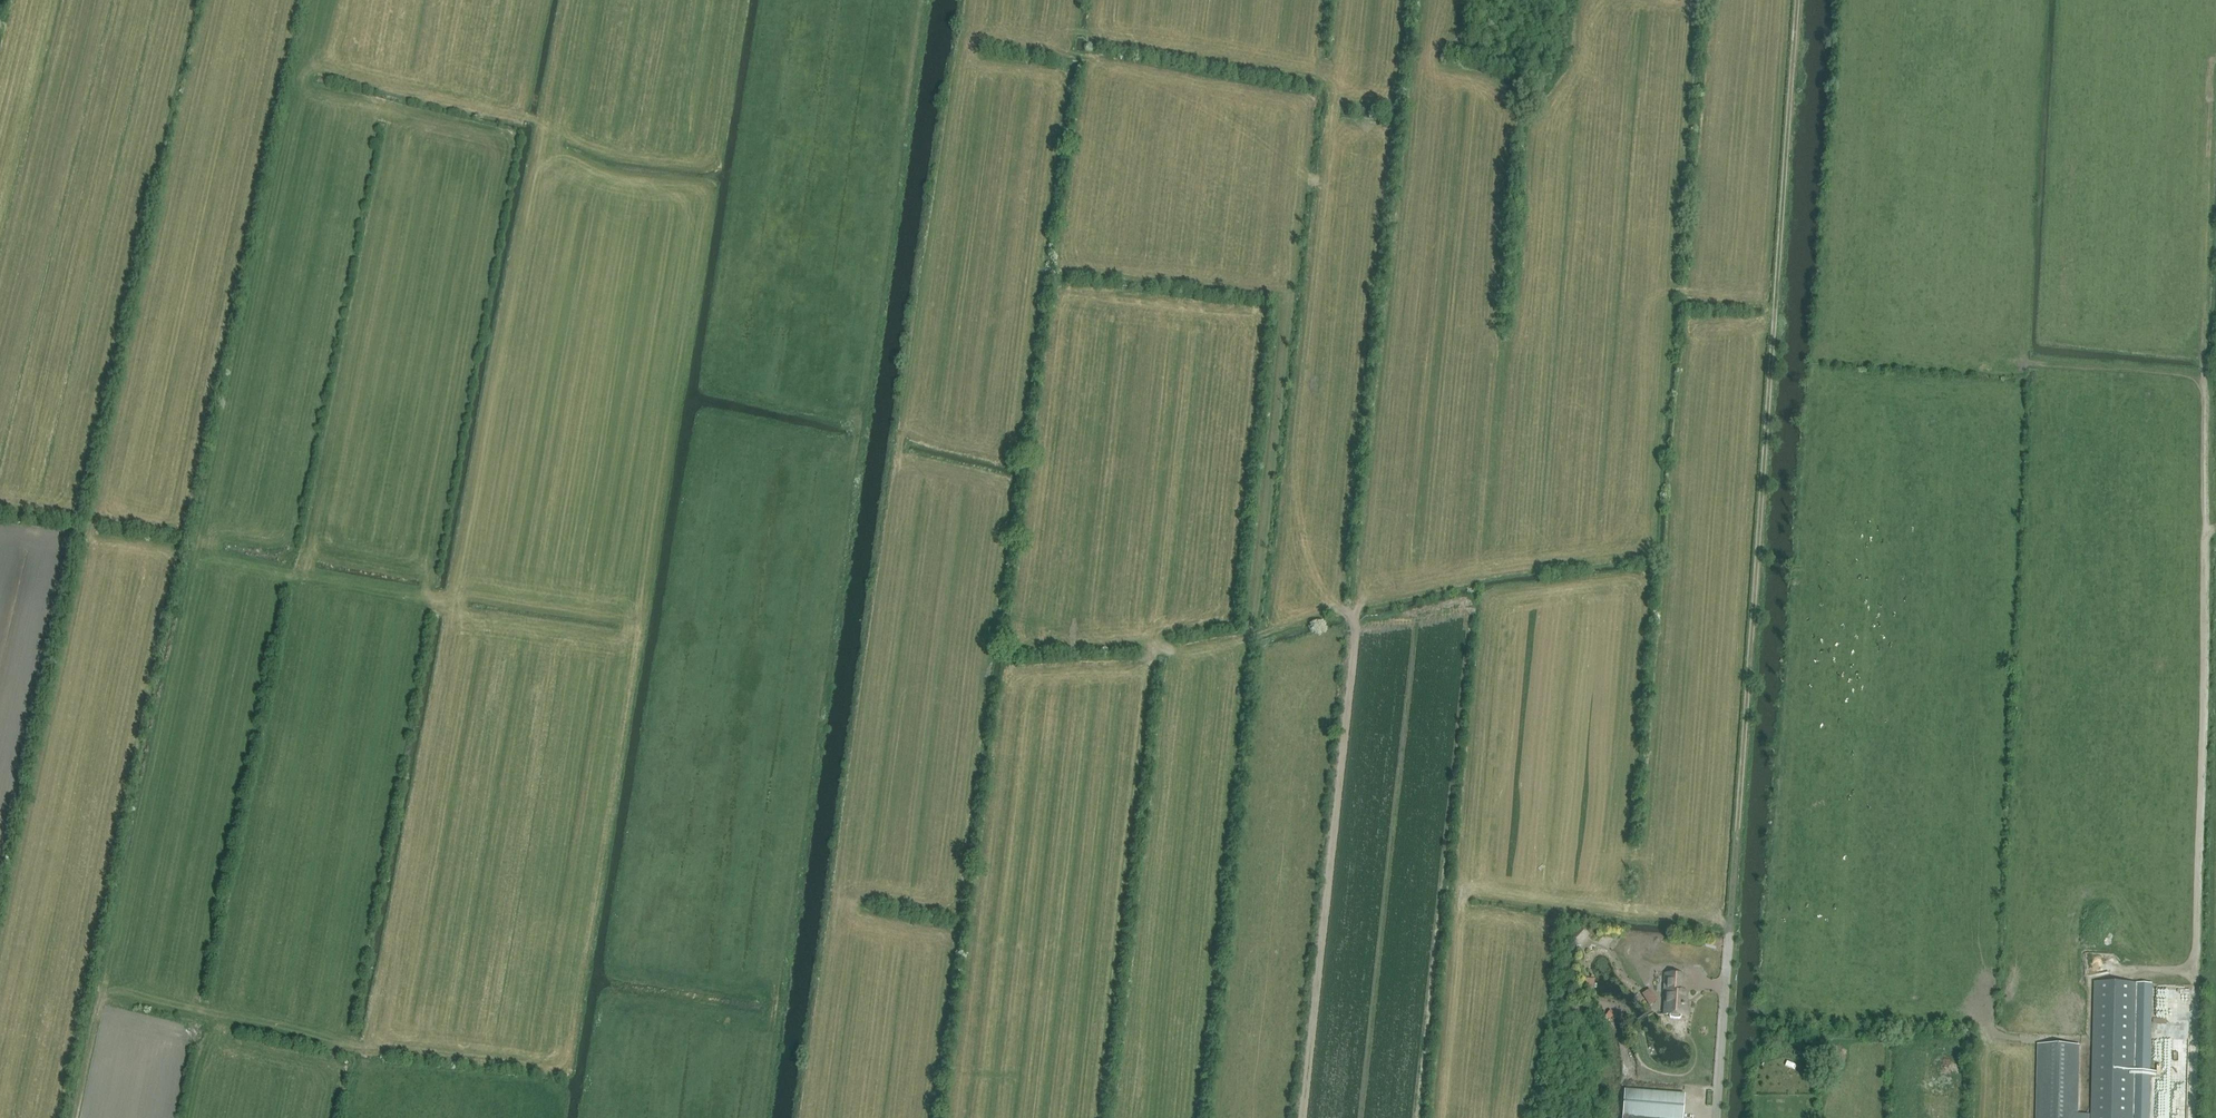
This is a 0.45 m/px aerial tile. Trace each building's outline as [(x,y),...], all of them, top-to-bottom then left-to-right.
[(1579,947),(1591,935),(1582,926),(1570,938),(1579,947)] [(1665,991),(1668,991),(1668,998),(1667,998),(1665,1015),(1670,1015),(1670,1017),(1673,1019),(1677,1019),(1680,1018),(1681,1016),(1687,1016),(1688,1005),(1685,1005),(1686,992),(1682,992),(1683,975),(1666,974),(1665,991)] [(2092,1117),(2148,1117),(2151,984),(2095,982),(2092,1117)] [(1644,993),(1651,1005),(1659,1000),(1652,988),(1644,993)] [(2089,1115),(2077,1115),(2078,1046),(2038,1045),(2037,1117),(2089,1117),(2089,1115)] [(1685,1094),(1625,1090),(1623,1117),(1683,1117),(1685,1094)]
